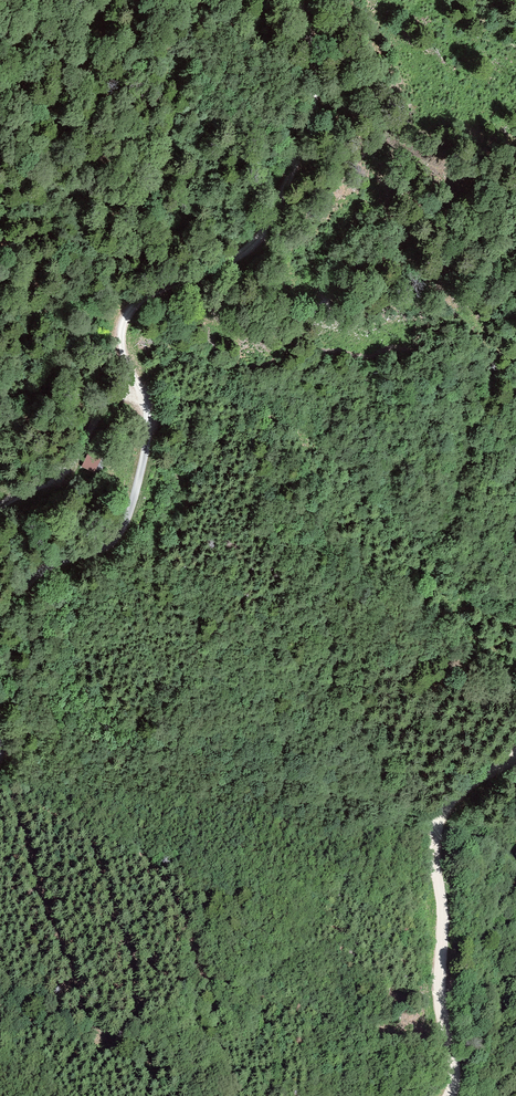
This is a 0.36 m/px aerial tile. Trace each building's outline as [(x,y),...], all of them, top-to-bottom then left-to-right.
[(106,447),(93,441),(81,466),(94,472),(106,447)]
